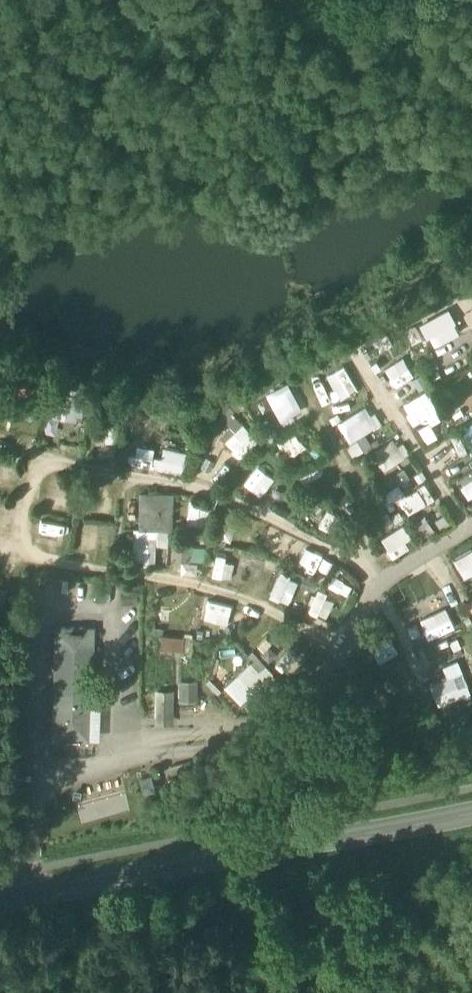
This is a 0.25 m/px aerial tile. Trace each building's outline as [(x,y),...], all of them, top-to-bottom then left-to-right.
[(452,307),(462,326),(471,320),(462,301),(452,307)] [(448,305),(420,321),(434,344),(461,328),(448,305)] [(404,353),(384,364),(393,382),(414,371),(404,353)] [(289,379),(267,389),(281,418),(303,407),(289,379)] [(412,421),(426,412),(432,421),(444,413),(428,386),(400,402),(412,421)] [(84,393),(56,390),(53,414),(81,417),(84,393)] [(370,402),(336,418),(346,438),(380,422),(370,402)] [(224,440),(239,456),(258,438),(243,422),(224,440)] [(295,428),(277,439),(287,455),(305,444),(295,428)] [(368,431),(348,440),(354,452),(373,442),(368,431)] [(394,433),(372,452),(385,468),(408,450),(394,433)] [(189,449),(165,445),(164,450),(135,445),(132,462),(185,471),(189,449)] [(241,486),(258,493),(265,476),(249,469),(241,486)] [(468,496),(471,494),(471,469),(457,477),(468,496)] [(41,504),(69,507),(72,485),(43,482),(41,504)] [(407,511),(434,496),(426,482),(399,497),(407,511)] [(139,528),(171,529),(171,493),(164,493),(164,499),(147,498),(147,493),(140,492),(139,528)] [(406,523),(382,535),(389,548),(413,536),(406,523)] [(305,545),(297,561),(313,569),(321,553),(305,545)] [(463,577),(471,573),(471,548),(453,558),(463,577)] [(263,585),(270,568),(259,564),(252,581),(263,585)] [(289,601),(298,577),(279,570),(269,593),(289,601)] [(401,603),(414,599),(410,584),(396,588),(401,603)] [(309,610),(328,617),(335,596),(316,589),(309,610)] [(439,591),(400,608),(415,643),(454,626),(439,591)] [(228,622),(233,603),(209,597),(203,616),(228,622)] [(270,666),(294,647),(276,623),(252,641),(270,666)] [(53,739),(84,739),(84,733),(90,733),(92,693),(88,693),(88,689),(92,689),(93,639),(87,639),(87,627),(56,626),(53,739)] [(161,633),(160,647),(184,648),(184,633),(161,633)] [(252,660),(225,685),(241,703),(268,678),(252,660)] [(439,699),(458,692),(452,677),(434,683),(439,699)] [(179,699),(197,699),(197,680),(178,680),(179,699)] [(174,723),(174,688),(156,688),(156,723),(174,723)] [(81,822),(129,808),(124,791),(76,805),(81,822)]
